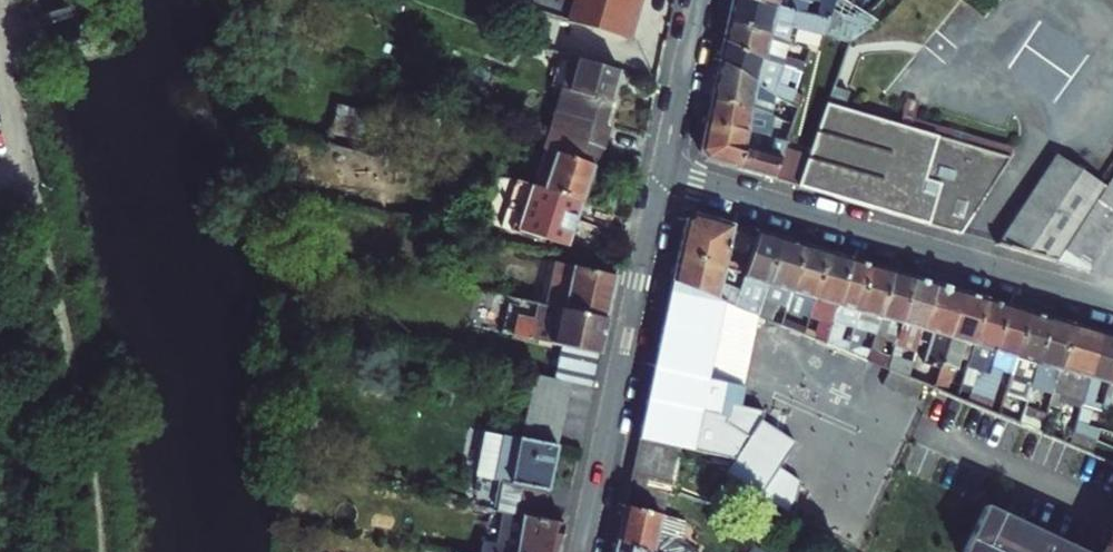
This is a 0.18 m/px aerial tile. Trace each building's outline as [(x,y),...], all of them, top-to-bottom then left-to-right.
[(561,29),(615,43),(627,0),(562,0),(569,2),(561,29)] [(615,43),(622,45),(634,0),(627,0),(615,43)] [(730,1),(792,13),(795,0),(730,0),(730,1)] [(827,19),(834,0),(819,0),(814,17),(827,19)] [(792,13),(730,1),(729,4),(725,24),(769,36),(790,41),(793,27),(823,34),(827,19),(814,17),(792,13)] [(769,36),(725,24),(720,45),(763,60),(776,64),(779,50),(767,47),(769,36)] [(851,87),(869,30),(849,43),(835,82),(851,87)] [(763,60),(720,45),(716,62),(758,86),(763,60)] [(785,58),(782,67),(800,72),(802,64),(785,58)] [(716,62),(708,102),(752,111),(758,86),(716,62)] [(591,144),(599,147),(604,130),(599,129),(613,77),(569,65),(559,95),(576,100),(566,136),(591,144)] [(802,96),(794,91),(790,104),(797,109),(802,96)] [(799,188),(960,235),(1009,162),(843,109),(848,95),(832,91),(810,156),(799,188)] [(708,102),(702,125),(762,137),(777,140),(785,142),(792,122),(777,118),(772,130),(748,125),(752,111),(708,102)] [(705,161),(737,170),(743,146),(757,150),(762,137),(702,125),(696,153),(705,161)] [(577,203),(591,144),(566,136),(553,132),(538,195),(577,203)] [(737,170),(771,180),(783,148),(785,142),(777,140),(773,154),(757,150),(743,146),(737,170)] [(771,180),(799,188),(810,156),(783,148),(771,180)] [(1059,156),(998,247),(1055,264),(1106,188),(1059,156)] [(1106,188),(1055,264),(1089,273),(1112,236),(1112,177),(1106,188)] [(509,236),(518,238),(527,193),(518,191),(509,236)] [(568,249),(577,203),(538,195),(527,193),(518,238),(568,249)] [(683,221),(675,256),(722,269),(727,246),(735,248),(741,230),(692,215),(683,221)] [(760,313),(767,289),(781,241),(755,234),(746,269),(744,275),(734,311),(743,315),(758,321),(760,313)] [(767,289),(790,295),(803,248),(781,241),(767,289)] [(790,295),(812,302),(826,255),(815,251),(803,248),(790,295)] [(812,302),(835,308),(849,261),(826,255),(812,302)] [(549,256),(539,307),(606,321),(617,271),(549,256)] [(675,256),(669,285),(720,305),(734,311),(744,275),(736,274),(722,269),(675,256)] [(835,308),(826,340),(824,348),(845,357),(847,348),(838,345),(844,327),(853,330),(870,268),(849,261),(835,308)] [(736,274),(744,275),(746,269),(738,267),(736,274)] [(873,337),(875,332),(892,274),(870,268),(853,330),(873,337)] [(889,324),(898,326),(912,280),(892,274),(875,332),(885,336),(889,324)] [(898,326),(921,334),(935,287),(912,280),(898,326)] [(675,450),(689,453),(733,463),(747,442),(732,433),(723,427),(726,408),(737,410),(741,391),(728,388),(715,386),(717,378),(706,375),(720,305),(669,285),(636,442),(675,450)] [(921,334),(916,351),(927,354),(924,367),(940,374),(963,296),(935,287),(921,334)] [(963,296),(940,374),(938,380),(935,394),(946,398),(952,374),(956,375),(965,346),(972,348),(984,302),(963,296)] [(504,300),(492,298),(488,316),(500,319),(504,300)] [(983,389),(1007,309),(1002,307),(984,302),(972,348),(966,371),(975,374),(968,397),(959,394),(957,403),(976,411),(979,402),(983,389)] [(734,311),(720,305),(706,375),(717,378),(715,386),(728,388),(743,315),(734,311)] [(770,318),(760,313),(758,321),(779,329),(783,316),(786,306),(783,305),(780,313),(773,310),(770,318)] [(545,345),(600,357),(606,321),(539,307),(535,306),(532,321),(515,317),(510,338),(545,345)] [(1010,377),(1011,374),(1028,315),(1007,309),(983,389),(996,394),(1003,375),(1010,377)] [(1032,382),(1037,367),(1050,321),(1028,315),(1011,374),(1032,382)] [(795,321),(783,316),(779,329),(796,336),(801,339),(804,331),(794,327),(795,321)] [(1050,321),(1037,367),(1058,374),(1073,328),(1050,321)] [(1089,380),(1102,336),(1073,328),(1058,374),(1052,395),(1045,418),(1039,436),(1067,448),(1068,448),(1072,436),(1075,425),(1080,409),(1081,406),(1061,400),(1069,374),(1089,380)] [(826,340),(804,331),(801,339),(824,348),(826,340)] [(1109,386),(1112,375),(1112,339),(1102,336),(1089,380),(1109,386)] [(856,351),(847,348),(845,357),(865,365),(868,357),(870,348),(858,344),(856,351)] [(545,345),(537,376),(572,383),(594,388),(600,357),(545,345)] [(884,373),(887,364),(868,357),(865,365),(884,373)] [(884,373),(890,375),(907,382),(910,370),(912,367),(900,362),(897,368),(887,364),(884,373)] [(910,370),(907,382),(926,390),(935,394),(938,380),(910,370)] [(907,382),(890,375),(882,397),(917,411),(926,390),(907,382)] [(537,376),(521,441),(556,448),(572,383),(537,376)] [(1034,435),(936,398),(923,430),(1022,467),(1034,435)] [(1103,406),(1083,400),(1081,406),(1080,409),(1100,416),(1103,406)] [(976,411),(997,420),(1000,410),(979,402),(976,411)] [(1018,428),(1021,418),(1011,415),(1014,408),(1002,404),(1000,410),(997,420),(1018,428)] [(1103,406),(1100,416),(1112,420),(1112,409),(1103,406)] [(737,410),(726,408),(723,427),(732,433),(737,410)] [(1100,416),(1080,409),(1075,425),(1088,429),(1112,438),(1112,420),(1100,416)] [(1045,418),(1034,415),(1031,422),(1021,418),(1018,428),(1039,436),(1045,418)] [(1072,436),(1084,440),(1088,429),(1075,425),(1072,436)] [(1084,440),(1072,436),(1068,448),(1079,453),(1084,440)] [(520,518),(540,522),(556,448),(521,441),(502,438),(486,512),(520,518)] [(675,450),(636,442),(633,457),(671,466),(675,450)] [(1091,443),(1086,456),(1108,465),(1111,466),(1112,462),(1112,452),(1091,443)] [(633,457),(630,472),(668,481),(671,466),(633,457)] [(630,472),(627,489),(664,498),(668,481),(630,472)] [(659,518),(664,498),(627,489),(623,508),(659,518)] [(987,507),(965,551),(967,551),(1080,551),(987,507)] [(614,545),(637,551),(683,551),(668,544),(674,522),(659,518),(623,508),(614,545)] [(562,526),(540,522),(520,518),(512,551),(557,551),(562,526)]
